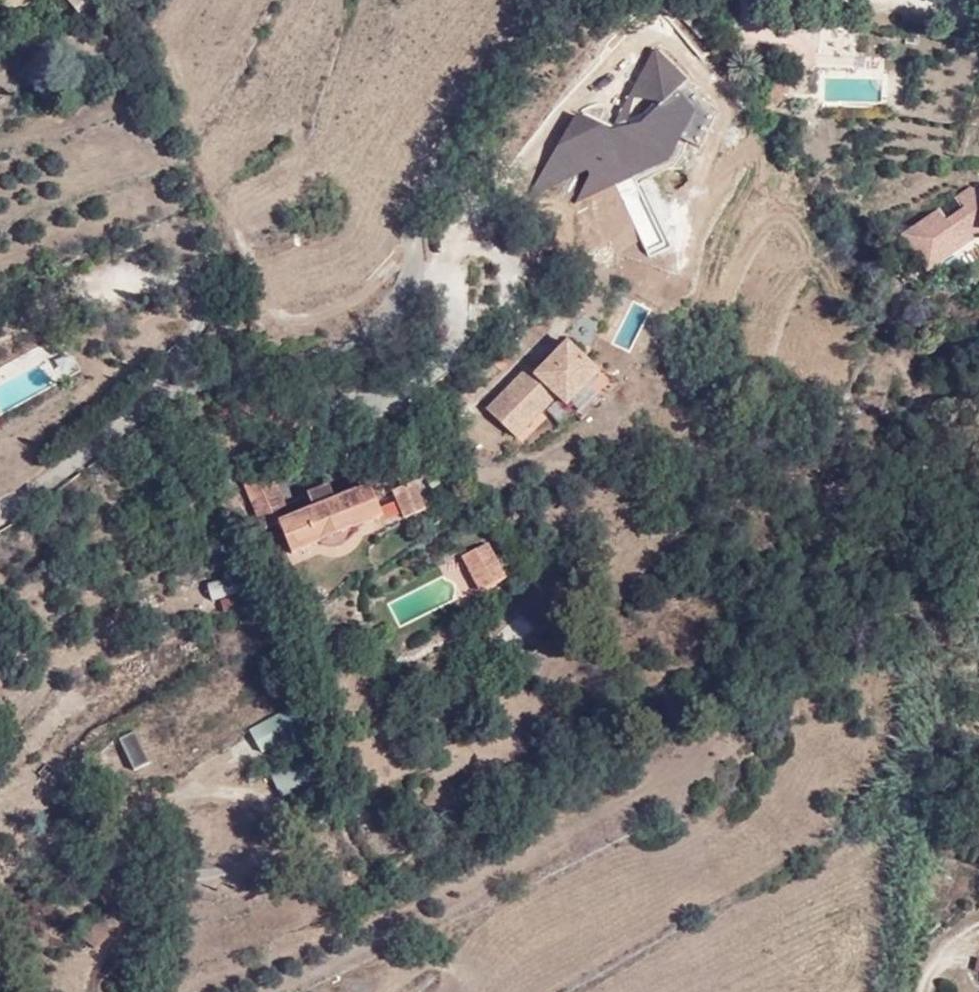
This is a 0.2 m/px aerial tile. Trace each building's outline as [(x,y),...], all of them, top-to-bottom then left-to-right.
[(650,48),(611,130),(572,112),(531,196),(544,202),(575,192),(578,199),(665,172),(681,138),(701,147),(713,120),(707,101),(684,90),(674,60),(650,48)] [(978,234),(978,186),(967,185),(959,192),(957,215),(929,213),(897,240),(928,277),(978,234)] [(567,342),(541,368),(590,412),(613,389),(567,342)] [(541,368),(530,361),(517,383),(494,403),(486,411),(515,442),(558,403),(578,425),(590,412),(541,368)] [(287,516),(270,470),(240,480),(259,534),(277,527),(288,555),(315,546),(334,551),(348,546),(358,532),(381,524),(370,488),(336,500),(328,484),(304,492),(310,509),(287,516)] [(417,482),(391,491),(405,523),(429,513),(417,482)] [(490,545),(460,559),(478,595),(506,583),(490,545)] [(217,602),(254,590),(249,575),(204,588),(207,604),(217,602)] [(260,607),(254,590),(217,602),(221,620),(260,607)] [(287,711),(249,735),(263,755),(300,732),(287,711)] [(134,733),(119,738),(130,767),(145,762),(134,733)] [(302,749),(265,766),(281,802),(319,785),(302,749)]
